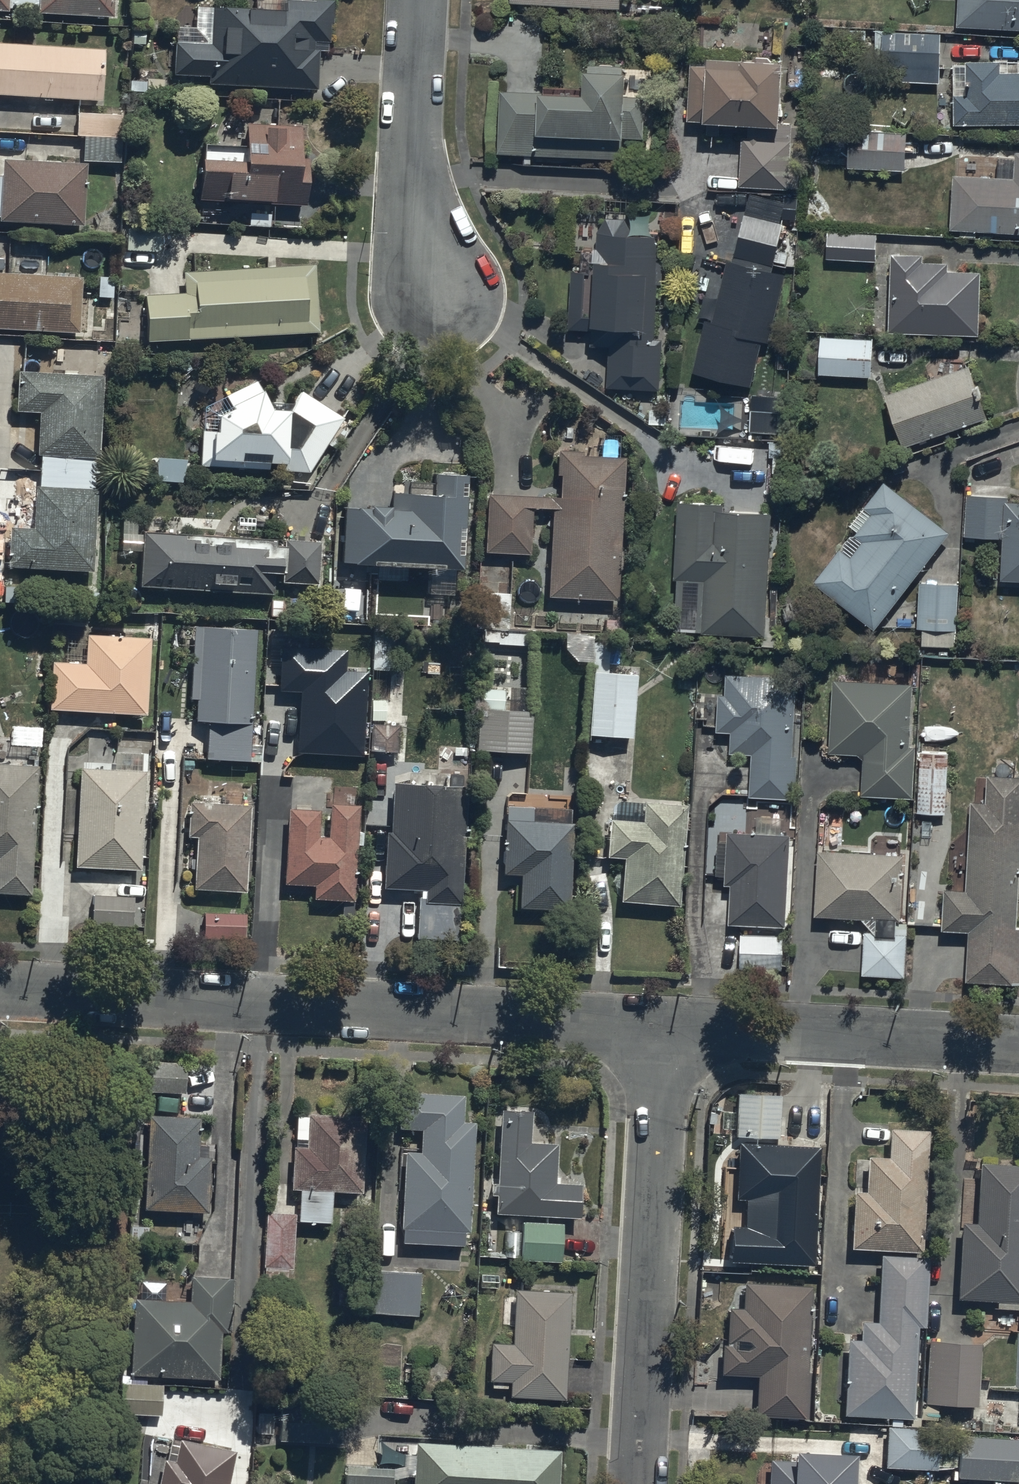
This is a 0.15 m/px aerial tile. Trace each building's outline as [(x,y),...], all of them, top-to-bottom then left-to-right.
[(113,0),(0,0),(0,7),(6,7),(6,5),(37,6),(37,11),(112,13),(113,0)] [(332,0),(282,0),(282,4),(195,2),(194,24),(174,23),(172,71),(208,72),(207,82),(318,84),(319,40),(330,40),(332,0)] [(1018,31),(1018,0),(957,0),(956,27),(1018,31)] [(937,80),(939,28),(875,27),(874,59),(880,59),(880,79),(937,80)] [(104,109),(107,53),(0,46),(0,103),(104,109)] [(780,117),(782,52),(706,49),(706,61),(689,60),(687,116),(707,117),(706,131),(719,131),(720,115),(749,116),(748,133),(741,132),(740,184),(798,186),(801,122),(791,121),(791,118),(780,117)] [(997,70),(997,59),(952,59),(952,122),(1018,122),(1018,69),(997,70)] [(498,93),(496,160),(622,163),(625,65),(581,64),(580,95),(498,93)] [(127,111),(75,108),(74,132),(82,133),(80,154),(125,157),(127,111)] [(308,209),(316,129),(250,123),(248,145),(202,141),(197,199),(308,209)] [(904,166),(904,128),(848,127),(847,165),(904,166)] [(1,154),(1,172),(0,172),(0,217),(82,220),(84,158),(1,154)] [(949,231),(1018,233),(1018,155),(1014,155),(1013,181),(952,178),(949,231)] [(694,377),(748,390),(787,227),(732,214),(694,377)] [(606,394),(657,396),(663,230),(584,227),(580,342),(608,343),(606,394)] [(874,258),(875,231),(825,230),(824,256),(874,258)] [(888,335),(977,337),(978,256),(890,254),(888,335)] [(148,275),(152,341),(320,333),(317,267),(148,275)] [(79,329),(82,275),(0,270),(0,325),(79,329)] [(870,373),(871,334),(848,335),(848,330),(830,330),(830,333),(817,333),(817,371),(870,373)] [(883,400),(902,451),(986,419),(967,369),(883,400)] [(8,567),(93,573),(107,378),(18,372),(19,411),(39,410),(31,527),(11,525),(8,567)] [(207,417),(201,467),(313,471),(347,417),(304,390),(262,388),(207,417)] [(555,510),(551,601),(619,604),(627,452),(557,448),(554,497),(490,494),(487,552),(531,555),(534,509),(555,510)] [(459,563),(464,469),(431,463),(430,484),(394,489),(393,503),(386,503),(386,498),(368,497),(367,502),(343,501),(340,557),(376,559),(375,574),(403,576),(403,561),(431,563),(428,611),(453,613),(454,581),(462,581),(463,563),(459,563)] [(807,586),(871,637),(952,533),(888,483),(807,586)] [(1004,496),(1005,493),(965,491),(963,532),(1000,534),(998,574),(1018,575),(1018,497),(1004,496)] [(770,504),(674,499),(667,636),(763,641),(770,504)] [(140,531),(137,587),(313,597),(316,541),(140,531)] [(961,581),(921,580),(921,627),(925,627),(925,643),(956,643),(956,629),(960,629),(961,581)] [(260,629),(188,625),(180,764),(252,768),(260,629)] [(607,667),(608,635),(591,635),(592,632),(563,630),(562,645),(573,659),(592,660),(588,732),(631,734),(635,669),(607,667)] [(149,714),(152,637),(89,634),(88,664),(53,663),(51,710),(149,714)] [(370,672),(347,671),(348,652),(284,648),(282,690),(302,692),(298,754),(365,757),(370,672)] [(759,796),(796,798),(800,681),(729,678),(727,736),(759,796)] [(914,684),(831,680),(827,755),(862,757),(860,800),(908,803),(914,684)] [(529,751),(532,705),(477,704),(475,748),(529,751)] [(944,811),(946,762),(938,763),(938,749),(919,748),(916,809),(944,811)] [(39,764),(0,763),(0,862),(1,862),(0,868),(0,892),(34,897),(39,764)] [(151,774),(82,768),(77,869),(146,872),(151,774)] [(1018,805),(1018,773),(986,771),(985,800),(966,799),(963,887),(944,886),(942,925),(968,926),(966,979),(1018,981),(1018,966),(1018,923),(1015,923),(1018,805)] [(473,788),(396,783),(388,897),(464,902),(473,788)] [(681,908),(690,808),(615,802),(610,860),(624,861),(620,903),(681,908)] [(190,894),(248,897),(252,806),(194,803),(190,894)] [(357,903),(361,809),(292,806),(287,899),(357,903)] [(521,911),(573,913),(578,825),(503,821),(500,873),(523,874),(521,911)] [(790,929),(794,835),(729,832),(725,926),(790,929)] [(912,857),(816,852),(812,922),(863,924),(860,978),(905,981),(912,857)] [(135,892),(90,890),(89,920),(133,922),(135,892)] [(244,909),(202,908),(202,934),(244,935),(244,909)] [(788,929),(740,929),(740,969),(788,969),(788,929)] [(185,1060),(137,1058),(136,1090),(184,1091),(185,1060)] [(468,1226),(472,1117),(459,1117),(460,1089),(393,1086),(392,1123),(420,1125),(419,1148),(404,1148),(401,1239),(464,1241),(464,1226),(468,1226)] [(780,1090),(735,1088),(733,1135),(778,1137),(780,1090)] [(530,1103),(497,1103),(495,1211),(579,1212),(580,1179),(553,1178),(554,1140),(530,1140),(530,1103)] [(198,1113),(145,1110),(140,1205),(207,1208),(210,1151),(208,1151),(208,1142),(196,1141),(198,1113)] [(298,1118),(294,1190),(364,1194),(367,1121),(298,1118)] [(849,1245),(924,1250),(933,1133),(892,1130),(853,1187),(849,1245)] [(745,1262),(818,1266),(824,1148),(751,1144),(745,1262)] [(1018,1308),(1018,1167),(966,1163),(958,1305),(1018,1308)] [(293,1207),(265,1206),(262,1278),(285,1278),(285,1265),(291,1266),(293,1207)] [(562,1218),(519,1218),(519,1259),(562,1259),(562,1218)] [(852,1261),(848,1417),(917,1419),(922,1263),(852,1261)] [(367,1266),(365,1310),(416,1312),(418,1268),(367,1266)] [(130,1295),(126,1370),(219,1375),(222,1329),(230,1329),(233,1277),(190,1275),(188,1298),(130,1295)] [(758,1416),(810,1418),(815,1287),(728,1284),(725,1379),(759,1380),(758,1416)] [(565,1394),(567,1286),(514,1285),(513,1341),(491,1340),(490,1378),(509,1378),(509,1393),(565,1394)] [(934,1417),(935,1400),(974,1403),(978,1340),(925,1336),(922,1400),(919,1399),(918,1416),(934,1417)] [(112,1381),(111,1409),(161,1411),(162,1383),(112,1381)] [(257,1434),(278,1435),(278,1439),(340,1442),(342,1402),(279,1400),(279,1411),(259,1410),(257,1434)] [(885,1424),(884,1464),(934,1466),(936,1426),(885,1424)] [(957,1430),(955,1474),(1016,1478),(1018,1434),(957,1430)] [(235,1448),(167,1433),(156,1483),(227,1483),(235,1448)] [(411,1483),(561,1483),(562,1451),(413,1443),(411,1483)] [(866,1460),(762,1454),(760,1483),(864,1483),(866,1460)] [(342,1461),(342,1483),(390,1483),(391,1462),(342,1461)]
